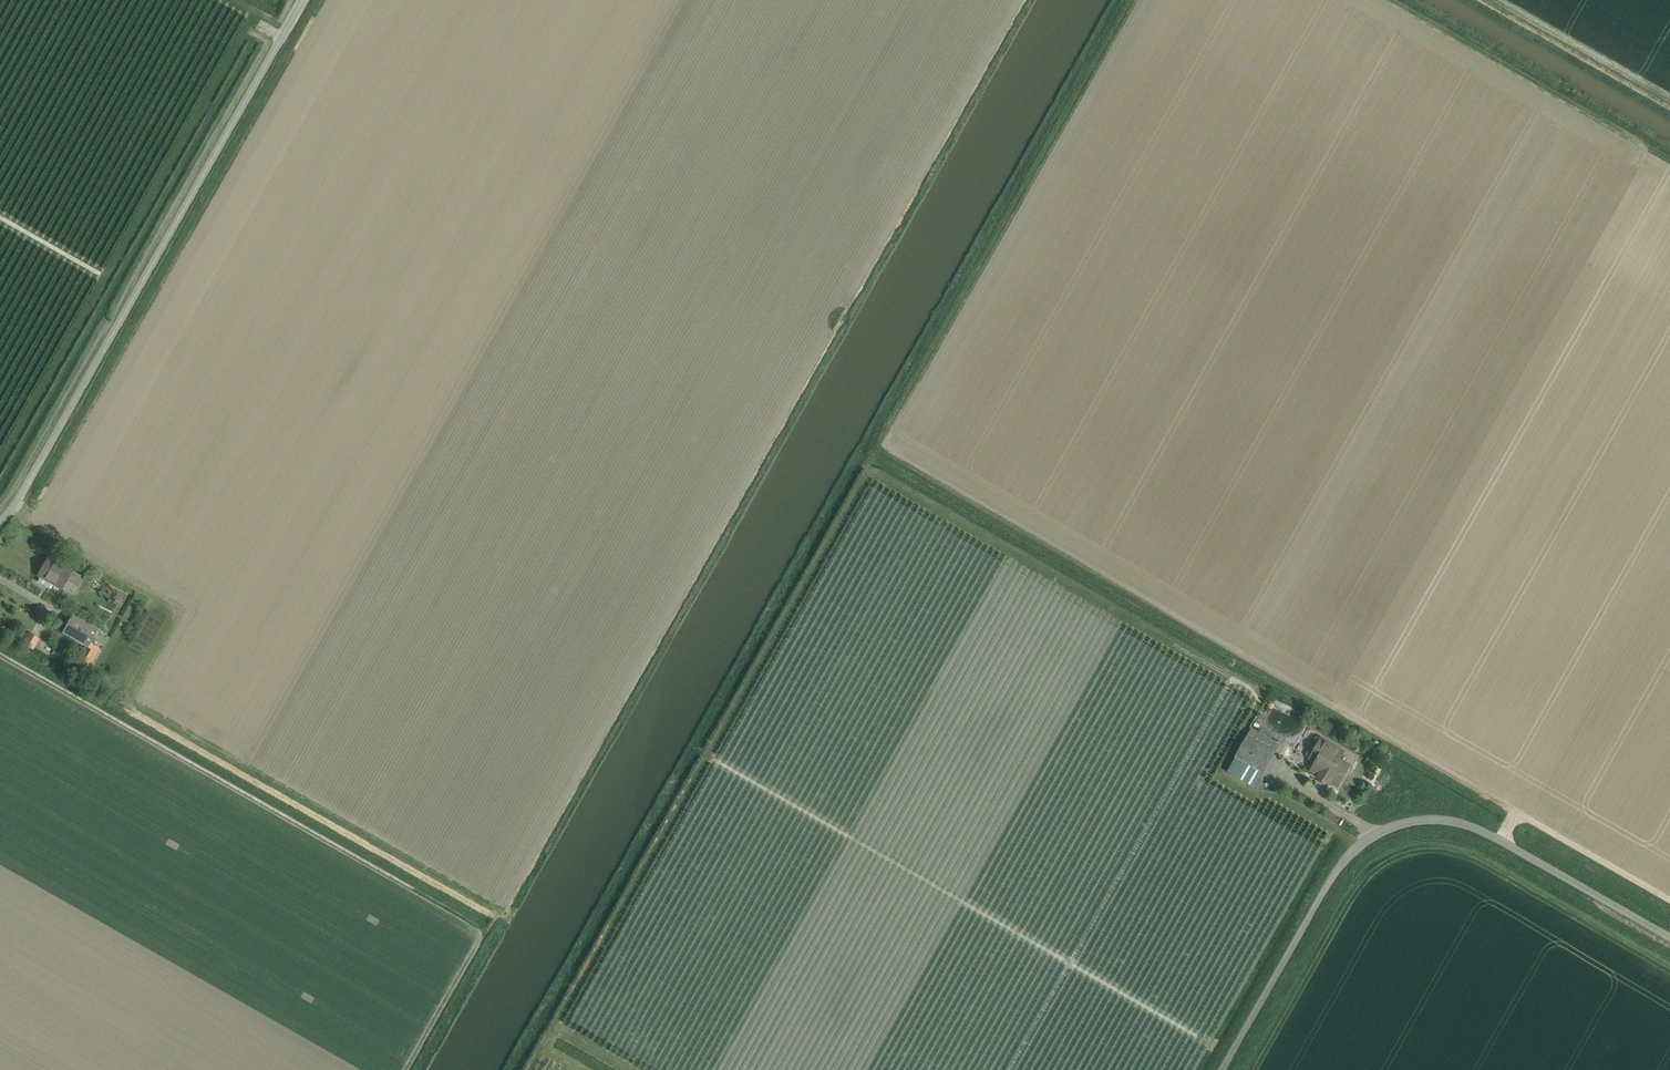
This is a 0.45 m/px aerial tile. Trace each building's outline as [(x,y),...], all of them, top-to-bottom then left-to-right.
[(40,576),(37,581),(50,589),(53,584),(61,588),(71,570),(48,557),(38,575),(40,576)] [(88,647),(98,629),(72,614),(62,633),(88,647)] [(28,639),(24,645),(32,649),(35,643),(28,639)] [(1252,786),(1278,743),(1252,728),(1226,771),(1252,786)] [(1293,755),(1297,746),(1291,744),(1287,753),(1293,755)] [(1336,784),(1346,766),(1323,752),(1313,770),(1336,784)] [(1332,843),(1337,847),(1343,838),(1338,834),(1332,843)]
